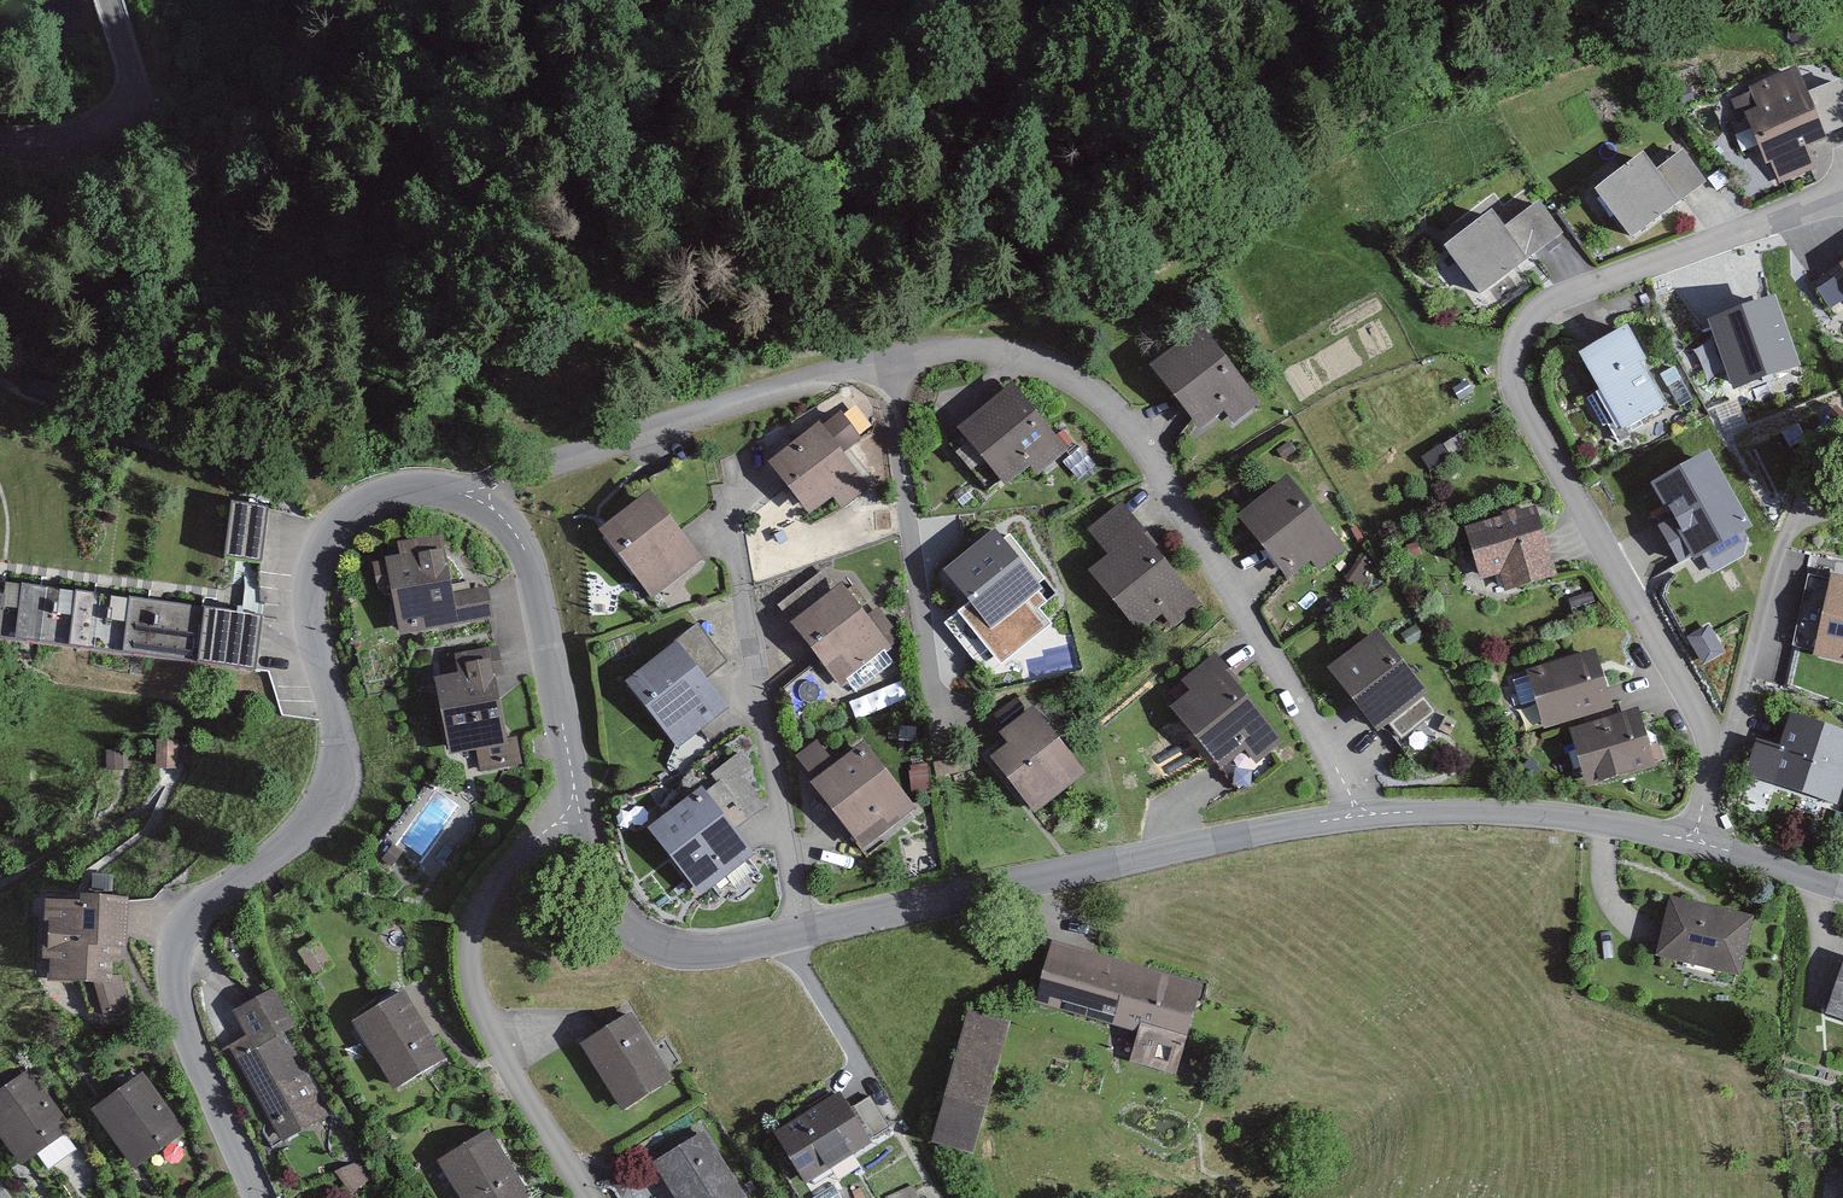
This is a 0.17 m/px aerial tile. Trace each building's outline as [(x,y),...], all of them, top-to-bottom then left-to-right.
[(1799,71),(1751,91),(1758,107),(1745,112),(1767,167),(1773,164),(1781,185),(1817,170),(1808,147),(1827,140),(1799,71)] [(1645,156),(1595,196),(1631,242),(1709,182),(1685,152),(1658,174),(1645,156)] [(1494,215),(1444,249),(1481,299),(1562,234),(1539,205),(1508,230),(1494,215)] [(1812,283),(1830,310),(1842,302),(1842,262),(1812,283)] [(1776,295),(1707,318),(1731,387),(1800,364),(1776,295)] [(1261,404),(1202,327),(1150,367),(1201,433),(1225,414),(1233,425),(1261,404)] [(1627,330),(1579,355),(1621,432),(1668,406),(1627,330)] [(1674,367),(1661,374),(1680,406),(1693,399),(1674,367)] [(1069,452),(1012,384),(957,430),(1006,489),(1031,468),(1038,477),(1069,452)] [(844,415),(840,410),(768,465),(809,518),(834,499),(842,509),(871,486),(844,452),(877,426),(859,403),(844,415)] [(1712,452),(1650,485),(1671,523),(1659,530),(1680,569),(1754,529),(1712,452)] [(1349,549),(1287,475),(1239,517),(1287,578),(1310,561),(1319,573),(1349,549)] [(704,556),(650,489),(598,530),(653,597),(704,556)] [(1202,605),(1123,503),(1088,529),(1108,556),(1089,572),(1151,643),(1202,605)] [(268,508),(233,504),(226,559),(261,564),(268,508)] [(1537,507),(1464,528),(1480,584),(1503,577),(1508,592),(1557,577),(1537,507)] [(1002,537),(994,527),(941,570),(966,601),(951,614),(1000,674),(1060,625),(1047,610),(1065,595),(1012,529),(1002,537)] [(400,557),(386,560),(400,637),(493,621),(488,589),(454,595),(443,534),(397,542),(400,557)] [(1379,566),(1361,555),(1346,581),(1363,591),(1379,566)] [(1810,577),(1795,646),(1814,650),(1813,658),(1842,665),(1842,577),(1830,575),(1829,581),(1810,577)] [(0,582),(0,640),(14,642),(21,585),(0,582)] [(869,616),(844,584),(792,625),(841,688),(903,639),(879,608),(869,616)] [(75,591),(21,585),(14,642),(68,648),(75,591)] [(129,598),(75,591),(69,648),(122,655),(129,598)] [(1592,593),(1568,599),(1573,617),(1597,611),(1592,593)] [(204,608),(129,598),(122,655),(196,664),(204,608)] [(263,615),(204,608),(196,664),(255,672),(263,615)] [(727,662),(697,624),(624,681),(677,748),(730,707),(707,678),(727,662)] [(1725,655),(1708,626),(1687,639),(1704,667),(1725,655)] [(1436,704),(1377,629),(1326,669),(1378,735),(1400,717),(1407,727),(1436,704)] [(498,647),(455,655),(458,673),(435,677),(450,756),(477,751),(481,771),(521,764),(516,738),(508,740),(497,679),(504,677),(498,647)] [(1596,650),(1527,671),(1545,729),(1614,708),(1596,650)] [(1285,742),(1217,655),(1184,681),(1193,691),(1171,709),(1220,770),(1243,752),(1254,767),(1285,742)] [(1089,775),(1022,690),(992,714),(1004,729),(998,736),(1007,747),(993,758),(1038,815),(1089,775)] [(1638,709),(1568,729),(1585,788),(1655,768),(1638,709)] [(1785,715),(1775,747),(1755,740),(1743,776),(1838,808),(1842,794),(1842,734),(1785,715)] [(837,763),(817,739),(795,757),(815,781),(837,763)] [(920,806),(860,742),(837,763),(815,781),(804,794),(864,858),(920,806)] [(188,743),(158,743),(158,771),(188,771),(188,743)] [(129,749),(106,750),(107,770),(130,769),(129,749)] [(753,769),(741,753),(712,774),(718,783),(707,792),(702,787),(647,828),(700,899),(754,854),(728,820),(760,796),(746,775),(753,769)] [(927,763),(909,765),(912,792),(930,790),(927,763)] [(402,851),(393,844),(381,860),(390,867),(402,851)] [(1752,918),(1663,898),(1649,962),(1737,981),(1752,918)] [(111,905),(20,904),(20,990),(71,991),(79,1026),(127,1015),(118,978),(98,982),(111,957),(111,905)] [(1199,976),(1046,934),(1026,1006),(1125,1034),(1115,1069),(1169,1084),(1199,976)] [(335,966),(317,939),(298,952),(316,979),(335,966)] [(1838,955),(1818,1014),(1842,1022),(1842,956),(1838,955)] [(439,1063),(397,988),(333,1024),(374,1099),(439,1063)] [(273,989),(224,1013),(238,1041),(220,1050),(270,1149),(327,1121),(285,1039),(293,1028),(273,989)] [(1011,1024),(968,1011),(930,1142),(973,1154),(1011,1024)] [(674,1091),(630,1016),(572,1049),(615,1124),(674,1091)] [(142,1071),(74,1114),(117,1181),(184,1138),(142,1071)] [(23,1073),(0,1089),(0,1159),(11,1174),(27,1162),(40,1180),(79,1153),(23,1073)] [(865,1152),(833,1093),(752,1138),(785,1196),(865,1152)] [(424,1166),(443,1197),(522,1197),(484,1132),(424,1166)] [(643,1166),(661,1197),(737,1197),(703,1134),(643,1166)] [(367,1153),(346,1159),(353,1181),(374,1174),(367,1153)] [(912,1187),(887,1197),(888,1197),(916,1197),(912,1187)]
